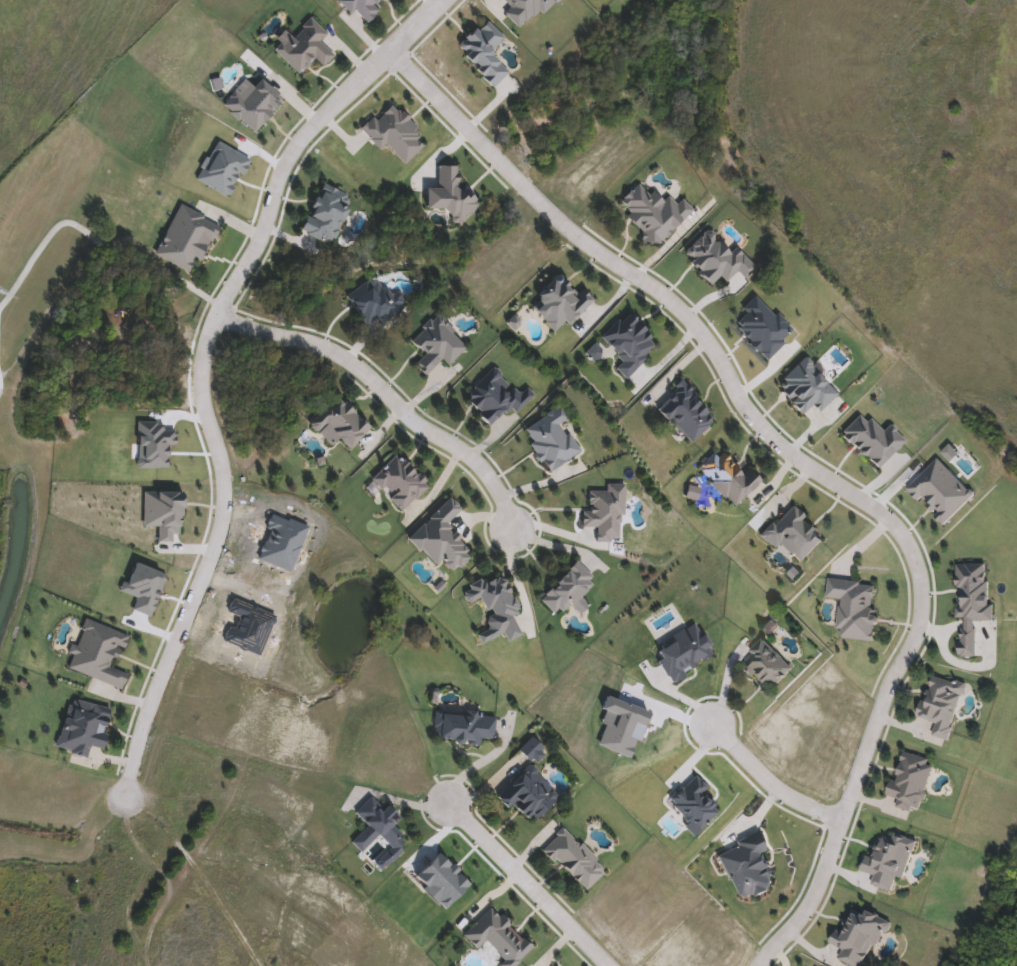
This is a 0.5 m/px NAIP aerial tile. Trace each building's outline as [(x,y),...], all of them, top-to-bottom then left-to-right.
[(336,2),(338,0),(378,0),(372,6),(379,13),(366,24),(354,11),(349,15),(336,2)] [(319,43),(333,57),(322,69),(313,59),(297,75),(274,52),(309,17),(327,35),(319,43)] [(504,39),(488,55),(507,73),(492,88),(455,50),(485,20),(504,39)] [(351,199),(329,245),(299,230),(321,184),(351,199)] [(580,289),(591,302),(555,335),(532,311),(539,305),(532,297),(556,275),(574,295),(580,289)] [(379,326),(376,319),(363,327),(345,295),(377,277),(388,296),(396,291),(407,310),(379,326)] [(600,339),(628,315),(658,349),(623,378),(615,368),(621,363),(600,339)] [(448,367),(441,360),(425,376),(416,366),(424,358),(411,344),(438,318),(467,348),(448,367)] [(488,426),(461,397),(493,368),(517,394),(525,386),(534,397),(511,417),(505,410),(488,426)] [(716,419),(692,445),(653,409),(678,383),(716,419)] [(348,451),(338,441),(332,448),(308,424),(335,396),(369,429),(348,451)] [(520,429),(559,406),(567,419),(560,423),(579,453),(546,473),(520,429)] [(759,481),(735,506),(697,471),(716,451),(741,474),(746,469),(759,481)] [(370,479),(395,454),(428,487),(403,512),(370,479)] [(443,527),(472,553),(454,574),(441,562),(436,567),(406,540),(445,496),(460,509),(443,527)] [(538,599),(576,561),(595,580),(557,618),(538,599)] [(481,645),(474,629),(488,622),(478,599),(469,603),(463,590),(500,572),(519,613),(512,616),(521,636),(507,643),(503,635),(481,645)] [(741,667),(762,642),(793,668),(773,693),(741,667)] [(948,742),(931,738),(935,724),(919,720),(929,678),(961,685),(948,742)] [(55,751),(63,700),(107,708),(100,750),(86,748),(85,756),(55,751)] [(493,714),(492,740),(479,740),(479,743),(433,742),(434,713),(493,714)] [(530,769),(557,795),(530,824),(510,805),(507,809),(496,799),(529,763),(518,752),(530,739),(546,753),(530,769)] [(889,798),(900,754),(933,761),(922,814),(897,808),(899,801),(889,798)] [(353,813),(374,795),(396,820),(390,825),(408,846),(379,870),(372,862),(387,849),(376,837),(359,853),(348,841),(364,827),(353,813)] [(605,870),(584,892),(541,849),(562,828),(605,870)]
